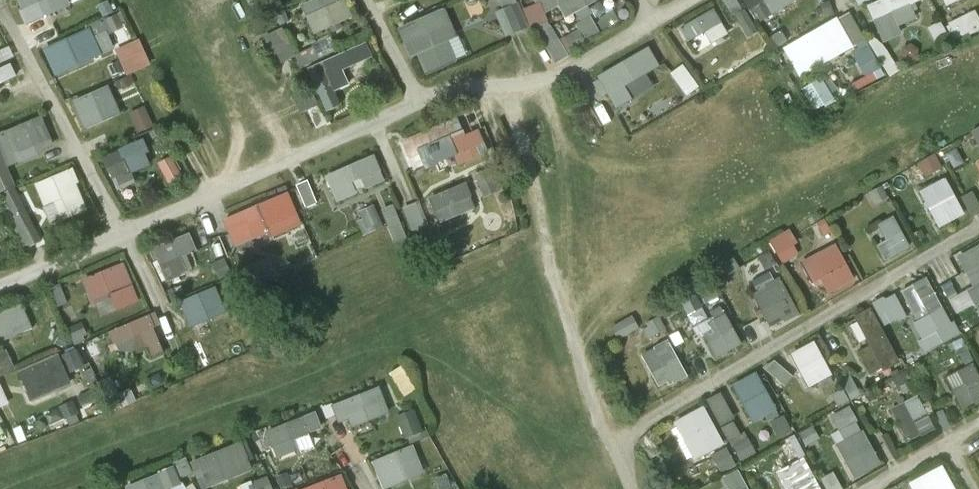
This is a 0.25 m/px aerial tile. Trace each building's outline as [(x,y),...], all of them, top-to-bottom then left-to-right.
[(23,10),(20,12),(26,25),(69,6),(66,0),(18,0),(23,10)] [(344,0),(315,0),(303,5),(315,34),(352,18),(344,0)] [(501,11),(518,4),(516,0),(497,0),(501,11)] [(536,5),(540,2),(546,14),(559,7),(565,18),(600,0),(533,0),(536,5)] [(730,17),(743,11),(737,0),(722,0),(730,17)] [(764,0),(740,0),(749,11),(765,1),(764,0)] [(765,1),(773,15),(795,3),(793,0),(764,0),(765,1)] [(868,6),(875,22),(892,14),(911,6),(922,1),(921,0),(882,0),(868,6)] [(773,15),(765,1),(749,11),(758,24),(773,15)] [(540,2),(536,5),(524,10),(532,29),(534,28),(548,22),(546,14),(540,2)] [(528,28),(518,4),(501,11),(495,14),(505,38),(528,28)] [(911,6),(892,14),(898,27),(916,19),(911,6)] [(456,38),(445,10),(399,29),(411,58),(417,55),(426,77),(458,64),(448,41),(456,38)] [(728,35),(714,10),(680,29),(688,43),(705,34),(711,44),(728,35)] [(850,13),(836,20),(852,49),(865,42),(850,13)] [(975,13),(947,27),(954,42),(978,30),(978,21),(975,13)] [(892,14),(875,22),(884,42),(901,34),(898,27),(892,14)] [(600,33),(590,17),(576,26),(579,30),(586,42),(600,33)] [(852,49),(836,20),(785,48),(800,77),(852,49)] [(932,25),(936,38),(949,35),(945,21),(932,25)] [(569,56),(548,22),(534,28),(556,64),(569,56)] [(58,37),(52,24),(33,34),(39,46),(58,37)] [(295,57),(282,29),(264,38),(277,65),(295,57)] [(57,75),(114,49),(106,32),(93,38),(89,30),(45,50),(57,75)] [(574,50),(586,42),(579,30),(566,38),(574,50)] [(338,52),(331,37),(312,46),(313,48),(319,61),(338,52)] [(878,37),(869,43),(890,77),(899,72),(878,37)] [(150,66),(138,40),(115,51),(127,76),(150,66)] [(880,68),(865,42),(852,49),(866,76),(880,68)] [(372,57),(366,44),(322,63),(332,86),(354,77),(349,68),(372,57)] [(14,58),(9,47),(0,51),(0,64),(14,58)] [(302,68),(319,61),(313,48),(296,56),(302,68)] [(648,49),(598,77),(617,109),(632,100),(624,87),(659,67),(648,49)] [(0,70),(0,86),(17,78),(11,65),(0,70)] [(699,86),(684,66),(672,74),(687,95),(699,86)] [(885,77),(881,70),(849,86),(853,93),(885,77)] [(134,84),(131,77),(116,83),(119,90),(134,84)] [(833,99),(822,80),(804,90),(815,109),(833,99)] [(120,115),(108,87),(74,102),(86,130),(120,115)] [(327,125),(319,106),(307,111),(315,130),(327,125)] [(153,126),(145,108),(131,114),(139,132),(153,126)] [(483,130),(475,110),(406,140),(405,136),(395,140),(411,176),(455,158),(459,166),(486,154),(482,144),(484,144),(479,132),(483,130)] [(0,134),(0,149),(7,167),(54,147),(41,117),(0,134)] [(144,141),(120,151),(130,175),(132,174),(150,166),(145,153),(148,152),(144,141)] [(16,187),(7,167),(0,149),(0,194),(16,187)] [(120,151),(104,158),(118,191),(136,184),(132,174),(130,175),(120,151)] [(942,168),(934,155),(918,164),(926,177),(942,168)] [(385,181),(374,156),(326,177),(337,202),(357,194),(353,183),(361,180),(366,190),(385,181)] [(182,177),(171,158),(159,164),(170,184),(182,177)] [(496,169),(477,173),(482,194),(501,189),(496,169)] [(70,170),(35,185),(53,225),(87,210),(70,170)] [(964,214),(945,179),(920,192),(939,228),(964,214)] [(366,190),(361,180),(353,183),(357,194),(366,190)] [(317,202),(308,181),(296,186),(306,207),(317,202)] [(466,184),(429,199),(439,223),(476,208),(466,184)] [(887,197),(882,187),(872,193),(877,202),(887,197)] [(10,219),(26,211),(15,189),(0,196),(0,199),(10,219)] [(972,192),(961,198),(971,216),(978,212),(978,204),(972,192)] [(302,226),(288,193),(224,220),(236,247),(268,233),(270,239),(302,226)] [(425,226),(416,204),(404,208),(413,231),(425,226)] [(383,227),(374,206),(360,212),(363,220),(369,233),(383,227)] [(407,238),(393,206),(381,211),(394,243),(407,238)] [(41,241),(26,211),(10,219),(26,249),(41,241)] [(910,248),(894,218),(879,225),(887,241),(878,246),(886,261),(910,248)] [(369,233),(363,220),(357,222),(363,235),(369,233)] [(831,232),(824,220),(818,223),(824,236),(831,232)] [(797,244),(789,230),(770,242),(778,256),(793,247),(797,244)] [(196,252),(189,234),(153,249),(160,266),(181,258),(196,252)] [(855,281),(835,245),(802,262),(815,287),(822,283),(828,295),(855,281)] [(957,258),(974,288),(967,291),(974,304),(978,313),(978,246),(957,258)] [(793,247),(778,256),(783,264),(798,255),(793,247)] [(181,258),(160,266),(167,283),(189,275),(181,258)] [(231,275),(224,259),(214,264),(221,279),(231,275)] [(276,273),(270,259),(253,266),(260,281),(276,273)] [(740,270),(733,259),(715,269),(722,280),(740,270)] [(139,301),(124,264),(84,280),(93,302),(95,301),(101,316),(139,301)] [(301,281),(294,267),(279,274),(285,288),(301,281)] [(800,315),(780,278),(765,286),(766,289),(754,295),(771,328),(783,321),(784,323),(800,315)] [(942,310),(926,278),(912,285),(913,288),(902,293),(918,323),(942,310)] [(67,303),(60,285),(50,289),(57,307),(67,303)] [(226,312),(216,288),(181,303),(192,327),(226,312)] [(974,304),(967,291),(950,300),(957,313),(974,304)] [(703,307),(696,296),(681,305),(688,316),(703,307)] [(22,305),(0,314),(0,343),(32,329),(22,305)] [(899,363),(871,309),(855,317),(870,346),(858,353),(870,375),(882,369),(884,372),(899,363)] [(152,359),(164,354),(153,328),(160,325),(156,314),(110,333),(119,354),(125,351),(128,357),(147,349),(152,359)] [(716,358),(742,344),(725,315),(706,325),(710,332),(704,336),(716,358)] [(639,330),(632,317),(613,328),(619,340),(639,330)] [(659,318),(644,326),(650,337),(665,330),(659,318)] [(82,324),(68,330),(75,344),(88,338),(82,324)] [(69,340),(61,335),(55,344),(64,349),(69,340)] [(973,360),(962,339),(953,344),(964,365),(973,360)] [(688,377),(668,341),(641,356),(658,388),(667,383),(670,387),(688,377)] [(831,376),(814,342),(800,349),(801,351),(792,355),(808,387),(820,381),(823,387),(832,383),(830,377),(831,376)] [(6,351),(0,354),(0,378),(15,371),(6,351)] [(83,367),(76,351),(63,357),(70,373),(83,367)] [(59,356),(19,373),(32,402),(71,385),(59,356)] [(794,377),(774,362),(766,372),(786,387),(794,377)] [(404,363),(392,369),(404,394),(416,388),(404,363)] [(974,365),(947,377),(962,409),(973,404),(974,406),(978,404),(978,376),(974,365)] [(861,396),(849,374),(840,379),(852,400),(861,396)] [(775,409),(757,375),(734,388),(752,421),(775,409)] [(0,386),(0,409),(9,405),(0,386)] [(389,413),(380,388),(333,405),(339,423),(349,419),(352,427),(389,413)] [(839,406),(848,401),(842,391),(834,395),(839,406)] [(89,393),(80,397),(83,406),(93,401),(89,393)] [(721,394),(707,401),(721,426),(734,419),(721,394)] [(935,430),(917,397),(891,410),(908,442),(921,435),(922,437),(935,430)] [(78,414),(73,403),(61,408),(66,419),(78,414)] [(724,445),(703,407),(675,423),(695,460),(724,445)] [(857,420),(850,407),(832,417),(839,430),(857,420)] [(950,427),(942,410),(933,414),(941,432),(950,427)] [(421,431),(414,411),(398,417),(405,437),(421,431)] [(322,429),(316,413),(266,432),(272,449),(274,448),(278,459),(296,452),(292,441),(322,429)] [(791,430),(784,417),(771,424),(778,437),(791,430)] [(735,448),(748,441),(744,433),(740,436),(733,423),(722,429),(733,449),(735,448)] [(845,441),(861,432),(857,424),(840,432),(845,441)] [(812,428),(800,434),(807,445),(818,439),(812,428)] [(881,465),(863,431),(861,432),(845,441),(837,445),(855,479),(881,465)] [(798,448),(794,439),(785,443),(789,452),(798,448)] [(742,460),(755,453),(748,441),(735,448),(742,460)] [(191,463),(202,488),(207,488),(253,471),(241,443),(191,463)] [(422,472),(412,449),(377,463),(386,487),(422,472)] [(735,466),(726,449),(713,456),(722,473),(735,466)] [(804,458),(778,472),(786,488),(820,488),(804,458)] [(187,462),(174,467),(180,481),(193,476),(187,462)] [(942,466),(909,484),(911,488),(955,488),(942,466)] [(126,488),(127,488),(171,488),(181,485),(180,481),(174,467),(161,472),(161,474),(126,488)] [(738,470),(725,477),(731,488),(744,481),(738,470)] [(833,473),(821,480),(827,488),(842,488),(833,473)] [(341,475),(306,488),(347,488),(341,475)] [(446,475),(436,480),(440,488),(453,488),(446,475)] [(254,488),(272,488),(267,477),(252,483),(254,488)]
